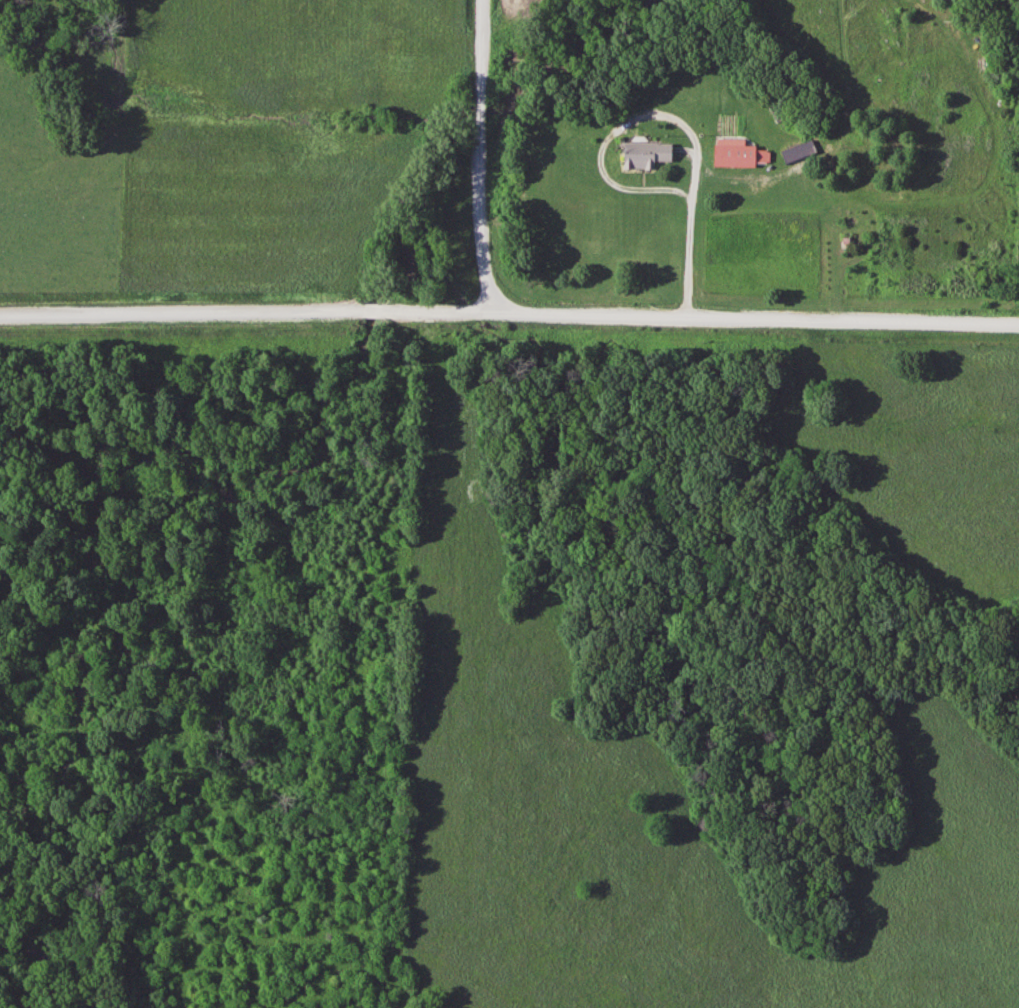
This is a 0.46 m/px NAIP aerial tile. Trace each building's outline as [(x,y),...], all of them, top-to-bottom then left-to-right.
[(767,147),(741,147),(741,138),(708,138),(708,167),(768,166),(767,147)] [(783,163),(815,155),(811,140),(779,148),(783,163)] [(670,167),(670,143),(616,143),(616,166),(670,167)]
